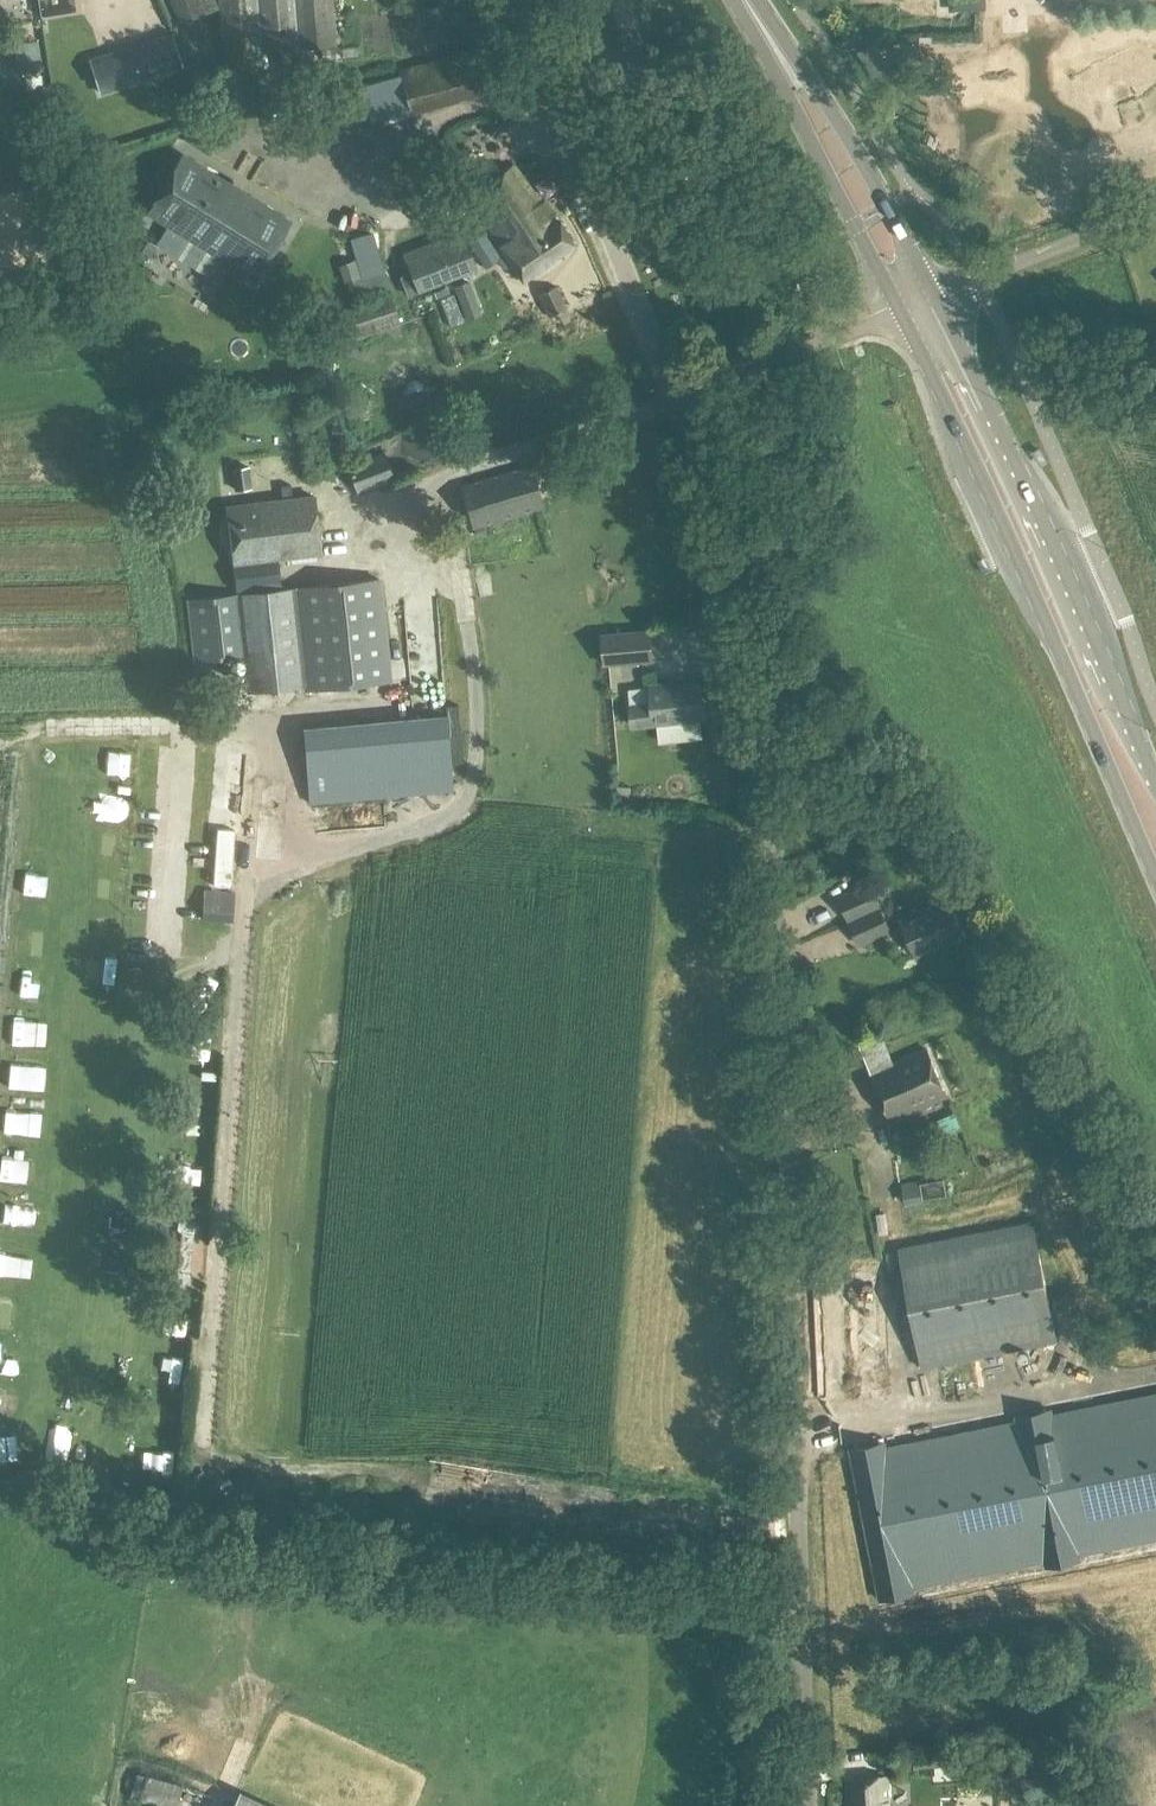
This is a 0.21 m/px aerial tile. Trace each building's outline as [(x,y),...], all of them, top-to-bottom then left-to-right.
[(225,80),(264,77),(263,53),(337,46),(333,0),(218,0),(225,80)] [(358,48),(374,46),(372,28),(355,31),(358,48)] [(183,66),(173,36),(94,61),(104,92),(183,66)] [(149,212),(254,277),(289,221),(184,157),(149,212)] [(500,246),(506,255),(523,282),(575,245),(557,220),(556,221),(513,166),(470,196),(501,244),(500,245),(500,246)] [(439,191),(455,215),(465,208),(449,184),(439,191)] [(485,269),(506,255),(500,246),(496,247),(485,231),(468,243),(485,269)] [(350,238),(370,301),(338,311),(347,342),(401,324),(391,294),(372,232),(350,238)] [(478,269),(465,239),(407,262),(419,292),(478,269)] [(454,286),(467,320),(483,315),(469,280),(454,286)] [(538,295),(549,317),(568,308),(558,286),(538,295)] [(440,299),(450,327),(464,322),(453,294),(440,299)] [(348,465),(358,494),(395,480),(385,452),(348,465)] [(531,466),(462,487),(474,529),(544,507),(531,466)] [(232,468),(234,490),(252,488),(250,467),(232,468)] [(312,497),(229,506),(230,525),(225,526),(223,529),(224,543),(228,546),(232,545),(234,565),(321,554),(312,497)] [(235,566),(237,593),(283,587),(280,561),(235,566)] [(393,680),(381,577),(188,598),(195,659),(243,654),(247,692),(308,686),(308,690),(393,680)] [(605,666),(608,666),(609,684),(623,683),(621,665),(655,663),(653,630),(602,634),(605,666)] [(652,687),(654,705),(632,707),(634,726),(705,718),(702,683),(668,687),(667,685),(652,687)] [(437,702),(298,709),(302,784),(441,777),(437,702)] [(201,876),(222,877),(225,804),(203,803),(201,876)] [(871,883),(839,897),(860,946),(893,932),(871,883)] [(205,889),(202,921),(232,923),(235,892),(231,891),(208,889),(205,889)] [(949,901),(903,922),(918,956),(964,935),(949,901)] [(878,1023),(852,1030),(859,1059),(885,1052),(878,1023)] [(929,1049),(871,1074),(892,1121),(949,1096),(929,1049)] [(24,1071),(25,1051),(3,1050),(2,1070),(24,1071)] [(948,1195),(945,1179),(921,1183),(924,1199),(948,1195)] [(905,1202),(923,1199),(920,1181),(902,1183),(905,1202)] [(1026,1207),(893,1231),(914,1351),(1048,1328),(1026,1207)] [(190,1271),(194,1233),(195,1233),(199,1231),(200,1223),(198,1221),(181,1219),(178,1221),(177,1227),(179,1231),(181,1231),(177,1270),(174,1271),(174,1279),(175,1282),(189,1283),(192,1281),(193,1274),(190,1271)] [(844,1374),(880,1372),(875,1244),(838,1246),(844,1374)] [(1047,1291),(1048,1315),(1068,1314),(1067,1291),(1047,1291)] [(849,1429),(872,1575),(1155,1531),(1155,1381),(849,1429)] [(912,1766),(911,1752),(897,1753),(898,1767),(912,1766)] [(130,1798),(159,1805),(177,1805),(183,1785),(136,1772),(130,1798)] [(231,1776),(218,1805),(299,1805),(231,1776)] [(851,1805),(889,1805),(888,1779),(851,1779),(851,1805)]
